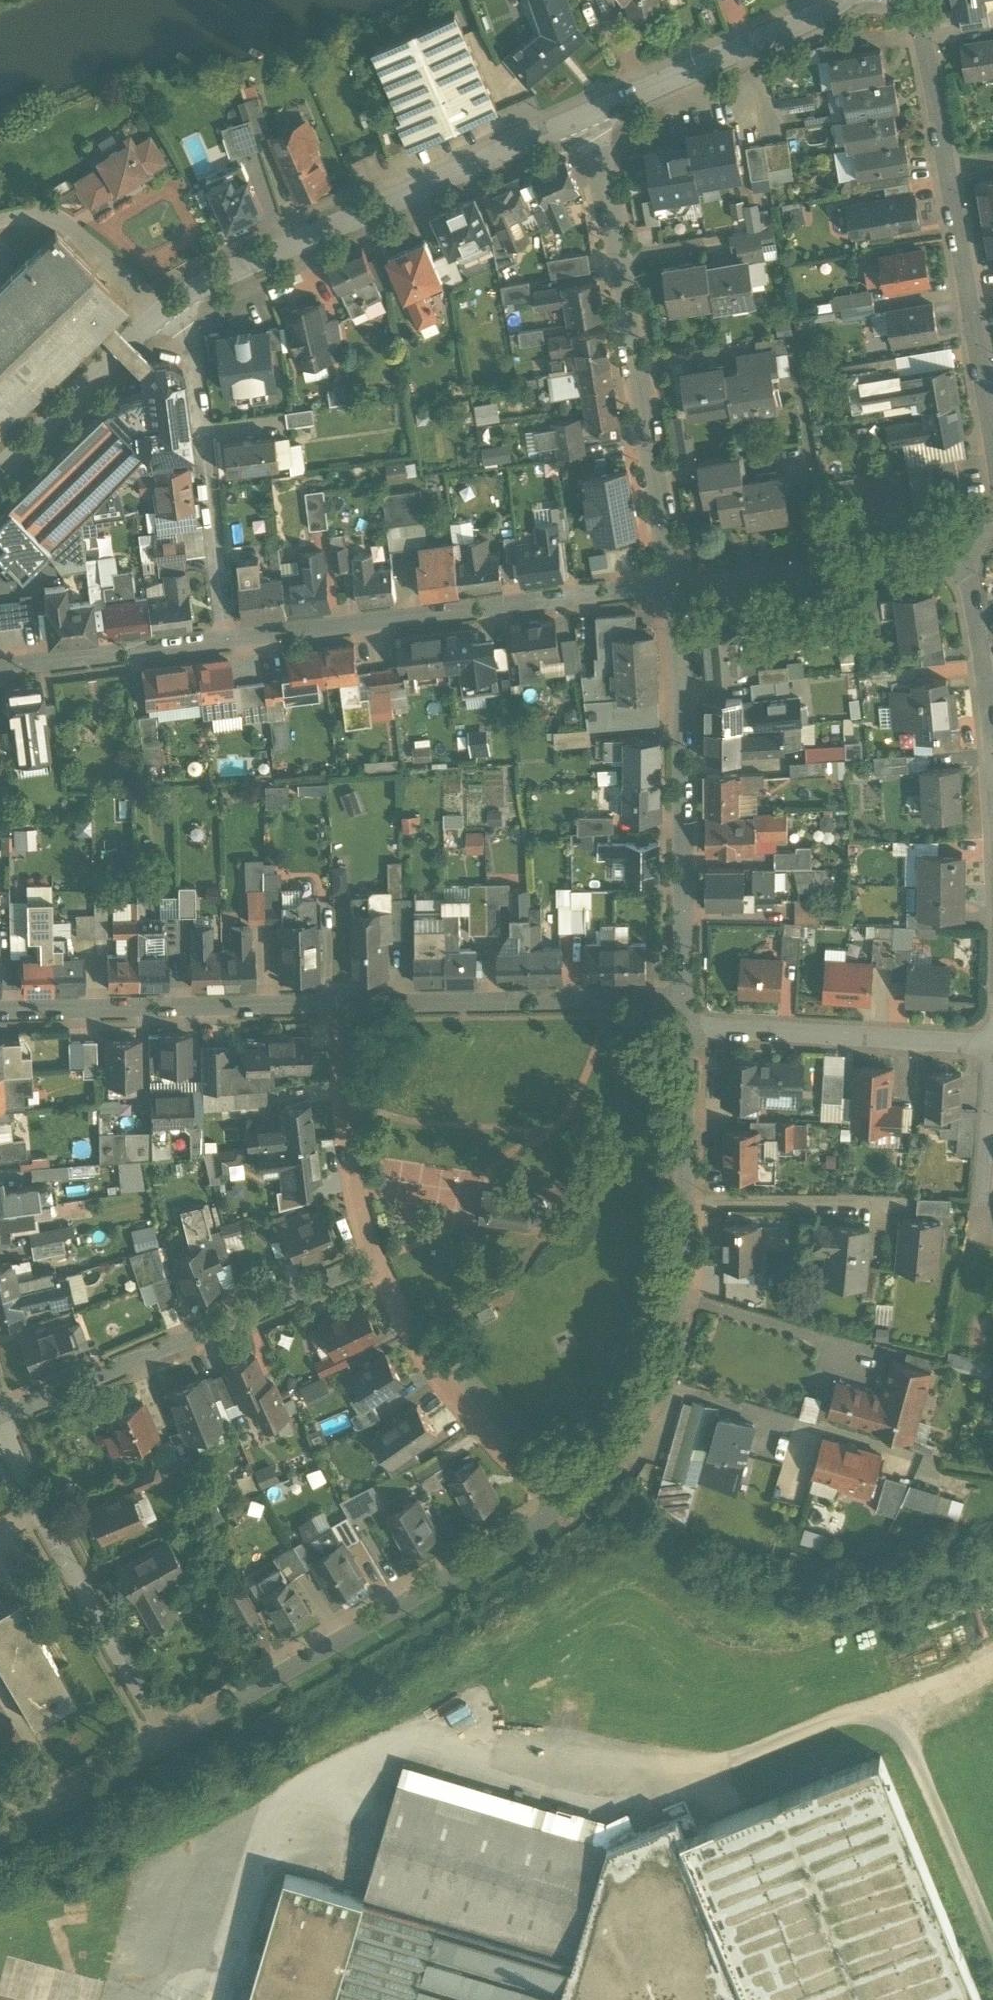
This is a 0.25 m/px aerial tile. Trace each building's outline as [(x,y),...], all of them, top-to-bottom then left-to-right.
[(541,17),(543,16),(548,30),(529,46),(527,47),(533,54),(517,68),(508,56),(506,57),(528,83),(529,82),(528,80),(565,50),(567,51),(585,36),(576,26),(567,0),(535,0),(541,17)] [(632,19),(652,15),(648,0),(628,0),(632,19)] [(652,15),(660,13),(657,0),(648,0),(652,15)] [(958,16),(959,16),(982,11),(980,0),(955,0),(958,16)] [(982,11),(959,16),(961,30),(989,25),(987,11),(982,11)] [(497,109),(455,13),(375,48),(405,118),(400,120),(412,146),(412,147),(497,109)] [(961,45),(967,78),(992,74),(992,39),(961,45)] [(845,41),(817,46),(820,61),(830,59),(847,56),(847,55),(845,41)] [(508,56),(517,68),(533,54),(527,47),(529,46),(525,42),(508,56)] [(881,49),(847,55),(847,56),(830,59),(835,88),(879,81),(884,80),(886,80),(881,49)] [(879,81),(843,87),(848,118),(894,110),(899,109),(894,78),(886,80),(884,80),(879,81)] [(258,96),(244,100),(250,119),(254,132),(268,127),(258,96)] [(848,118),(842,119),(848,149),(854,148),(899,140),(894,110),(848,118)] [(250,119),(227,126),(237,157),(260,149),(254,132),(250,119)] [(400,120),(378,127),(388,157),(412,146),(400,120)] [(237,157),(227,126),(221,128),(231,158),(237,157)] [(309,126),(273,141),(298,197),(330,183),(313,145),(317,143),(309,126)] [(689,147),(647,154),(655,199),(656,199),(659,213),(683,209),(680,195),(699,192),(697,182),(740,175),(733,129),(687,137),(689,147)] [(134,147),(128,138),(93,159),(98,168),(77,181),(78,183),(90,204),(112,191),(114,194),(149,173),(147,169),(162,161),(148,138),(134,147)] [(899,140),(854,148),(859,177),(865,176),(866,178),(903,171),(911,170),(905,139),(899,140)] [(787,141),(775,143),(780,168),(792,166),(787,141)] [(775,143),(763,145),(768,170),(780,168),(775,143)] [(763,145),(746,148),(753,192),(771,189),(771,187),(768,170),(763,145)] [(859,177),(854,148),(848,149),(834,152),(839,181),(851,179),(859,177)] [(566,158),(531,174),(534,180),(544,204),(545,205),(555,228),(572,221),(562,197),(580,189),(566,158)] [(207,180),(209,186),(232,176),(235,184),(249,178),(243,165),(207,180)] [(780,168),(768,170),(771,187),(784,185),(783,181),(794,179),(792,166),(780,168)] [(903,171),(866,178),(865,176),(859,177),(851,179),(853,192),(884,187),(905,183),(903,171)] [(249,178),(235,184),(232,176),(209,186),(228,228),(263,212),(249,178)] [(519,179),(485,193),(502,231),(509,246),(510,246),(528,238),(517,215),(532,208),(520,182),(519,179)] [(977,182),(984,227),(992,226),(992,179),(977,182)] [(534,180),(527,183),(525,180),(520,182),(532,208),(532,209),(544,204),(534,180)] [(905,183),(884,187),(886,199),(911,194),(909,182),(905,183)] [(73,214),(90,204),(78,183),(49,200),(73,214)] [(699,192),(680,195),(683,209),(684,220),(703,217),(699,192)] [(886,199),(849,205),(850,210),(847,214),(849,228),(854,232),(855,237),(869,234),(871,235),(890,232),(891,230),(919,225),(914,194),(911,194),(886,199)] [(475,198),(436,215),(451,251),(442,255),(442,256),(451,276),(453,281),(484,267),(474,242),(491,235),(475,198)] [(659,213),(656,199),(655,199),(643,201),(647,225),(660,223),(659,213)] [(745,213),(748,232),(762,229),(759,211),(745,213)] [(984,227),(991,269),(992,268),(992,226),(984,227)] [(748,232),(731,234),(734,249),(776,241),(773,227),(762,229),(748,232)] [(502,231),(491,235),(498,269),(516,260),(510,246),(509,246),(502,231)] [(99,333),(110,322),(127,305),(55,232),(24,262),(22,264),(0,285),(0,430),(99,333)] [(425,242),(389,258),(406,297),(407,297),(417,320),(434,312),(424,289),(442,281),(442,280),(433,260),(425,242)] [(362,247),(329,262),(342,291),(347,304),(361,297),(364,305),(368,304),(367,302),(381,296),(379,289),(375,277),(368,262),(369,261),(362,247)] [(923,250),(881,257),(882,266),(866,269),(869,288),(886,285),(887,291),(929,283),(923,250)] [(587,253),(547,260),(552,277),(590,271),(587,253)] [(451,276),(442,256),(433,260),(442,280),(451,276)] [(387,280),(378,258),(369,261),(368,262),(375,277),(379,289),(388,286),(386,280),(387,280)] [(707,262),(664,269),(670,311),(687,308),(686,304),(713,300),(708,268),(707,262)] [(747,262),(708,268),(713,300),(714,308),(754,301),(747,262)] [(529,281),(501,286),(503,303),(531,299),(529,281)] [(597,282),(534,292),(537,309),(565,304),(567,311),(568,311),(570,323),(603,318),(597,282)] [(871,291),(851,294),(853,307),(873,303),(871,291)] [(849,307),(853,307),(851,294),(831,297),(833,310),(849,307)] [(321,303),(288,310),(299,356),(300,356),(299,351),(330,344),(331,349),(332,349),(326,321),(321,303)] [(853,307),(849,307),(851,319),(875,316),(873,303),(853,307)] [(932,304),(887,312),(892,345),(938,337),(932,304)] [(338,318),(326,321),(332,349),(343,346),(338,318)] [(110,344),(141,375),(152,364),(121,333),(118,330),(110,322),(99,333),(107,341),(110,344)] [(280,327),(267,329),(267,331),(268,331),(271,349),(283,347),(280,327)] [(542,328),(519,332),(521,345),(545,341),(542,328)] [(605,329),(572,334),(550,337),(553,354),(575,351),(578,370),(610,365),(611,365),(605,329)] [(221,337),(220,337),(222,355),(227,391),(236,390),(238,398),(268,394),(267,385),(276,384),(271,349),(268,331),(267,331),(221,337)] [(220,332),(207,334),(210,357),(222,355),(220,337),(221,337),(220,332)] [(784,337),(755,342),(757,353),(774,351),(775,355),(787,353),(784,337)] [(896,356),(899,378),(952,369),(948,347),(896,356)] [(757,353),(738,357),(741,373),(725,375),(730,407),(732,415),(777,408),(771,370),(775,370),(775,371),(778,371),(775,355),(774,351),(757,353)] [(787,353),(775,355),(778,371),(778,376),(791,374),(787,353)] [(896,356),(844,365),(848,387),(861,384),(899,378),(896,356)] [(549,362),(542,363),(533,364),(535,376),(543,375),(550,374),(560,373),(567,371),(565,359),(549,361),(549,362)] [(117,403),(105,412),(104,411),(102,413),(144,455),(148,453),(150,453),(151,460),(192,455),(181,370),(168,362),(152,364),(141,375),(143,394),(128,397),(117,403)] [(567,371),(560,373),(561,381),(563,394),(581,391),(583,398),(615,393),(610,365),(578,370),(567,371)] [(724,368),(682,374),(689,414),(690,414),(690,412),(705,409),(706,411),(730,407),(725,375),(724,368)] [(899,378),(861,384),(865,406),(920,397),(922,408),(958,402),(952,369),(899,378)] [(560,373),(550,374),(551,384),(561,381),(560,373)] [(543,375),(535,376),(536,384),(544,383),(543,375)] [(865,406),(861,384),(848,387),(852,415),(883,409),(884,415),(922,408),(920,397),(865,406)] [(615,393),(583,398),(587,426),(599,425),(601,440),(622,437),(615,393)] [(958,402),(922,408),(924,420),(887,427),(890,446),(903,444),(927,440),(928,442),(963,436),(958,402)] [(312,408),(286,412),(288,426),(314,422),(312,408)] [(143,458),(144,455),(102,413),(10,503),(25,518),(22,521),(51,551),(47,555),(60,573),(75,571),(86,570),(85,561),(80,522),(90,513),(90,512),(116,485),(143,458)] [(579,417),(554,421),(559,456),(584,453),(579,417)] [(928,442),(927,440),(903,444),(907,468),(912,467),(910,457),(932,453),(933,463),(955,460),(967,458),(963,436),(928,442)] [(276,437),(255,439),(254,438),(222,442),(226,473),(280,467),(280,465),(290,464),(288,446),(290,446),(289,439),(277,440),(276,437)] [(692,443),(674,446),(677,459),(694,456),(692,443)] [(290,446),(288,446),(290,464),(291,473),(304,471),(301,444),(290,446)] [(495,446),(497,461),(511,460),(508,444),(495,446)] [(497,461),(495,446),(483,448),(485,463),(497,461)] [(932,453),(910,457),(912,467),(931,464),(933,463),(932,453)] [(739,454),(699,460),(702,482),(706,482),(706,480),(742,475),(739,454)] [(933,463),(931,464),(933,476),(957,473),(955,460),(933,463)] [(404,461),(387,463),(388,478),(406,475),(404,461)] [(912,467),(907,468),(910,481),(933,476),(931,464),(912,467)] [(186,467),(153,471),(154,473),(138,475),(140,491),(156,489),(159,512),(172,511),(174,528),(194,525),(186,467)] [(637,532),(627,470),(609,473),(587,477),(590,496),(586,496),(591,521),(595,520),(598,539),(637,532)] [(957,473),(933,476),(935,488),(959,484),(957,473)] [(747,514),(749,514),(744,483),(742,475),(706,480),(706,482),(712,520),(747,514)] [(933,476),(910,481),(912,492),(935,488),(933,476)] [(783,477),(744,483),(749,514),(747,514),(748,523),(750,522),(749,521),(768,518),(769,519),(789,516),(783,477)] [(959,484),(935,488),(938,500),(961,496),(959,484)] [(116,485),(90,512),(92,521),(124,517),(116,485)] [(935,488),(912,492),(914,504),(938,500),(935,488)] [(324,489),(306,492),(310,529),(328,527),(324,489)] [(421,489),(383,493),(387,525),(425,520),(421,489)] [(10,503),(0,513),(0,559),(5,564),(13,572),(21,580),(47,555),(51,551),(22,521),(25,518),(10,503)] [(565,505),(551,506),(552,510),(555,540),(560,539),(570,538),(565,505)] [(552,510),(535,510),(537,530),(539,530),(541,547),(518,549),(519,550),(520,561),(523,583),(565,577),(561,543),(560,544),(560,539),(555,540),(552,510)] [(425,520),(387,525),(390,550),(421,546),(428,545),(425,520)] [(345,534),(330,536),(334,569),(349,567),(345,534)] [(517,537),(504,538),(506,562),(520,561),(519,550),(518,549),(517,537)] [(485,538),(453,542),(460,591),(502,585),(498,553),(488,554),(485,538)] [(180,540),(139,545),(141,562),(156,560),(182,557),(182,556),(180,540)] [(428,545),(421,546),(423,562),(418,563),(423,595),(460,591),(453,542),(428,545)] [(279,547),(270,548),(273,567),(281,566),(279,547)] [(322,551),(301,554),(304,575),(283,578),(287,612),(328,607),(322,551)] [(374,569),(372,553),(353,555),(359,604),(396,599),(392,567),(374,569)] [(112,557),(85,561),(86,570),(88,585),(102,583),(102,588),(113,586),(111,572),(114,572),(112,557)] [(182,557),(156,560),(158,575),(168,574),(183,572),(184,571),(182,557)] [(283,578),(261,581),(258,559),(239,562),(242,583),(241,584),(245,618),(287,612),(283,578)] [(5,564),(0,568),(0,569),(8,577),(13,572),(5,564)] [(114,572),(111,572),(113,586),(102,588),(104,601),(103,601),(104,606),(108,635),(150,630),(146,598),(146,597),(134,598),(130,570),(114,572)] [(183,572),(168,574),(170,595),(146,598),(150,630),(189,625),(183,572)] [(102,583),(88,585),(90,601),(91,608),(104,606),(103,601),(104,601),(102,588),(102,583)] [(66,604),(64,586),(44,588),(46,606),(43,607),(45,619),(39,620),(41,632),(47,631),(48,643),(94,637),(91,608),(90,601),(66,604)] [(933,592),(879,599),(882,620),(899,618),(902,647),(904,647),(903,642),(918,641),(919,645),(940,642),(933,592)] [(31,596),(19,598),(20,602),(22,622),(34,620),(31,596)] [(0,605),(0,629),(23,626),(22,622),(20,602),(0,605)] [(635,612),(596,614),(598,655),(595,655),(596,673),(600,726),(659,722),(654,632),(648,632),(647,625),(636,625),(635,612)] [(554,619),(513,624),(517,658),(519,658),(522,680),(542,677),(540,655),(544,655),(545,660),(559,659),(554,619)] [(493,627),(444,633),(449,669),(464,667),(466,681),(494,678),(492,665),(497,664),(493,627)] [(737,632),(703,636),(706,677),(740,674),(755,672),(755,669),(753,652),(739,653),(737,632)] [(444,633),(399,638),(402,666),(404,666),(405,675),(409,674),(410,682),(438,678),(437,670),(449,669),(444,633)] [(940,642),(919,645),(922,665),(946,663),(943,642),(940,642)] [(354,644),(323,648),(327,684),(341,682),(346,728),(373,724),(370,696),(361,697),(358,680),(359,680),(354,644)] [(579,647),(565,649),(569,671),(581,670),(579,647)] [(323,648),(288,652),(291,679),(293,688),(317,685),(327,684),(323,648)] [(228,660),(196,664),(200,700),(232,695),(231,688),(228,660)] [(196,664),(142,670),(147,707),(171,704),(171,703),(200,700),(196,664)] [(787,665),(759,668),(760,682),(775,680),(788,678),(787,665)] [(402,666),(388,668),(390,688),(406,686),(405,675),(404,666),(402,666)] [(915,666),(890,669),(891,681),(916,679),(915,666)] [(388,668),(370,671),(372,690),(390,688),(388,668)] [(596,673),(582,673),(588,727),(590,727),(600,726),(596,673)] [(916,679),(891,681),(895,725),(918,723),(918,730),(930,729),(931,736),(949,734),(949,732),(948,721),(956,720),(954,689),(947,690),(946,679),(923,682),(922,678),(916,679)] [(291,679),(280,680),(283,700),(295,704),(319,701),(317,685),(293,688),(291,679)] [(280,680),(263,683),(265,703),(283,700),(280,680)] [(760,682),(751,683),(752,695),(777,692),(775,680),(760,682)] [(263,682),(236,686),(236,687),(239,711),(240,723),(267,719),(265,703),(263,683),(263,682)] [(41,684),(5,688),(9,720),(11,720),(16,764),(48,760),(45,732),(42,716),(45,716),(43,704),(41,684)] [(232,695),(200,700),(202,715),(239,711),(236,687),(231,688),(232,695)] [(798,698),(755,702),(757,702),(758,720),(757,720),(757,727),(781,724),(800,722),(799,706),(798,698)] [(741,699),(707,701),(707,729),(741,728),(741,721),(757,720),(758,720),(757,702),(755,702),(741,703),(741,699)] [(53,703),(43,704),(45,716),(42,716),(45,732),(49,731),(56,730),(53,703)] [(806,706),(799,706),(800,722),(807,722),(806,706)] [(157,714),(138,716),(141,746),(160,744),(157,714)] [(800,722),(781,724),(782,732),(782,749),(800,746),(800,722)] [(757,727),(741,728),(741,734),(782,732),(781,724),(757,727)] [(588,727),(554,730),(555,746),(591,743),(590,727),(588,727)] [(472,730),(474,754),(492,753),(490,728),(472,730)] [(741,728),(707,729),(707,758),(741,756),(741,752),(782,750),(782,749),(782,732),(741,734),(741,728)] [(949,734),(931,736),(933,752),(961,751),(960,731),(949,732),(949,734)] [(659,738),(626,738),(626,737),(597,737),(597,757),(626,757),(626,781),(659,779),(659,738)] [(844,743),(805,745),(806,760),(825,759),(844,758),(844,743)] [(906,754),(890,755),(891,772),(907,771),(906,754)] [(806,760),(790,761),(791,775),(826,773),(825,759),(806,760)] [(958,767),(923,769),(926,815),(961,813),(958,767)] [(617,768),(599,770),(599,783),(617,782),(617,768)] [(764,772),(706,773),(706,813),(739,812),(739,790),(764,790),(764,772)] [(626,781),(623,781),(623,816),(659,817),(659,779),(626,781)] [(329,783),(297,785),(297,795),(330,794),(329,783)] [(286,806),(285,786),(265,787),(265,807),(286,806)] [(787,810),(755,811),(755,816),(756,836),(787,836),(787,810)] [(614,814),(577,814),(577,833),(614,830),(614,814)] [(755,816),(707,817),(707,851),(756,850),(756,836),(755,816)] [(52,845),(51,823),(16,825),(17,847),(52,845)] [(485,852),(486,831),(469,831),(468,851),(485,852)] [(939,852),(939,840),(909,840),(909,853),(922,853),(922,852),(939,852)] [(659,841),(627,841),(626,842),(626,858),(626,877),(659,877),(659,841)] [(626,842),(607,842),(607,858),(626,858),(626,842)] [(799,851),(775,851),(775,867),(799,867),(799,851)] [(939,852),(922,852),(922,853),(922,883),(962,884),(962,852),(939,852)] [(403,893),(403,861),(393,860),(392,893),(403,893)] [(246,891),(262,890),(262,871),(262,862),(246,862),(246,891)] [(333,865),(334,891),(348,891),(348,865),(333,865)] [(744,867),(707,867),(707,905),(723,905),(723,910),(731,910),(731,905),(775,905),(775,887),(754,887),(744,887),(744,867)] [(775,867),(754,867),(754,887),(775,887),(775,867)] [(281,904),(281,889),(263,890),(263,874),(276,873),(276,872),(262,873),(262,871),(262,890),(263,922),(280,921),(280,904),(281,904)] [(487,883),(469,883),(469,900),(487,899),(487,898),(487,883)] [(962,884),(922,883),(916,883),(916,910),(915,914),(938,915),(962,915),(962,884)] [(194,886),(178,887),(178,916),(195,916),(194,886)] [(477,982),(476,947),(460,948),(459,887),(445,887),(445,908),(445,909),(447,983),(477,982)] [(529,889),(510,889),(511,931),(520,931),(530,931),(530,907),(529,903),(529,889)] [(263,922),(262,890),(246,891),(247,922),(263,922)] [(391,892),(374,893),(371,897),(371,898),(352,898),(352,917),(358,917),(359,937),(353,938),(354,977),(387,976),(386,938),(391,938),(391,898),(391,892)] [(107,914),(106,896),(93,896),(93,904),(94,915),(107,914)] [(301,897),(294,904),(281,904),(280,904),(280,921),(281,940),(280,940),(281,978),(315,978),(315,965),(318,962),(318,943),(314,939),(314,925),(320,924),(319,900),(315,896),(301,897)] [(821,919),(822,896),(797,896),(797,918),(821,919)] [(403,925),(402,898),(391,898),(391,938),(403,938),(403,925)] [(500,898),(487,898),(487,899),(487,933),(500,933),(500,898)] [(52,921),(51,899),(26,900),(27,938),(39,938),(39,956),(22,956),(23,990),(53,990),(52,956),(52,921)] [(487,899),(469,900),(470,934),(487,934),(487,933),(487,899)] [(417,902),(403,902),(403,925),(403,938),(415,938),(415,926),(415,909),(417,909),(417,902)] [(94,915),(93,904),(75,904),(76,937),(94,936),(94,915)] [(572,905),(559,905),(559,931),(572,931),(572,905)] [(585,905),(572,905),(572,931),(585,931),(585,905)] [(562,980),(561,945),(541,945),(540,906),(530,907),(530,931),(531,980),(562,980)] [(417,909),(415,909),(415,926),(415,938),(416,938),(416,948),(415,948),(416,983),(447,983),(445,909),(445,908),(417,909)] [(938,915),(915,914),(916,910),(907,910),(907,926),(937,927),(938,915)] [(107,936),(107,914),(94,915),(94,936),(107,936)] [(161,935),(160,917),(136,918),(137,954),(146,954),(146,935),(161,935)] [(137,954),(136,918),(112,919),(112,936),(127,936),(127,954),(137,954)] [(69,936),(69,921),(52,921),(52,956),(62,956),(61,936),(69,936)] [(21,927),(10,926),(10,949),(22,949),(21,927)] [(248,927),(231,927),(232,950),(249,950),(248,927)] [(210,951),(210,928),(193,928),(193,951),(210,951)] [(520,931),(520,946),(500,946),(501,981),(531,980),(530,931),(520,931)] [(801,936),(783,935),(781,954),(786,955),(786,962),(799,963),(801,936)] [(893,937),(873,936),(872,958),(877,958),(876,965),(891,966),(892,948),(893,937)] [(646,978),(646,942),(616,943),(616,979),(646,978)] [(616,979),(616,943),(586,943),(586,979),(616,979)] [(912,949),(892,948),(891,966),(891,980),(909,981),(910,964),(911,964),(912,949)] [(222,986),(221,950),(210,951),(193,951),(191,951),(191,987),(222,986)] [(232,950),(221,950),(222,986),(252,986),(252,950),(249,950),(232,950)] [(127,954),(106,955),(107,988),(137,988),(137,954),(127,954)] [(167,987),(167,954),(146,954),(137,954),(137,988),(167,987)] [(83,989),(82,955),(62,956),(52,956),(53,990),(83,989)] [(781,960),(742,958),(740,994),(779,996),(781,960)] [(871,964),(828,961),(827,981),(824,983),(823,995),(826,998),(826,999),(869,1001),(871,964)] [(911,964),(910,964),(909,981),(907,1003),(946,1005),(948,966),(911,964)] [(188,1035),(160,1035),(160,1039),(161,1063),(161,1071),(189,1070),(188,1035)] [(308,1037),(265,1037),(265,1045),(253,1045),(253,1038),(244,1038),(244,1054),(245,1076),(273,1075),(273,1070),(309,1069),(308,1037)] [(0,1039),(0,1071),(30,1070),(29,1052),(20,1052),(19,1038),(9,1039),(9,1038),(0,1039)] [(160,1039),(148,1039),(149,1039),(149,1064),(161,1063),(160,1039)] [(96,1040),(82,1041),(82,1068),(82,1077),(97,1076),(96,1040)] [(138,1040),(106,1040),(107,1084),(139,1083),(138,1040)] [(82,1068),(82,1041),(68,1041),(69,1068),(82,1068)] [(227,1046),(201,1047),(202,1090),(225,1088),(228,1088),(228,1075),(228,1071),(227,1055),(227,1046)] [(244,1054),(227,1055),(228,1071),(228,1075),(228,1088),(273,1084),(273,1075),(245,1076),(244,1054)] [(761,1061),(727,1059),(725,1084),(724,1084),(723,1102),(759,1104),(760,1089),(761,1061)] [(803,1064),(761,1061),(760,1089),(801,1091),(803,1064)] [(891,1069),(857,1067),(855,1097),(854,1116),(853,1118),(861,1127),(900,1129),(901,1105),(889,1104),(891,1069)] [(0,1071),(0,1104),(12,1104),(12,1103),(23,1102),(22,1089),(32,1088),(30,1070),(0,1071)] [(961,1073),(928,1071),(926,1112),(959,1114),(959,1109),(961,1073)] [(844,1074),(824,1073),(822,1101),(842,1102),(843,1096),(844,1074)] [(228,1088),(225,1088),(228,1107),(278,1102),(276,1084),(273,1084),(228,1088)] [(225,1088),(202,1090),(202,1110),(228,1107),(225,1088)] [(182,1093),(182,1091),(149,1091),(150,1125),(151,1125),(169,1124),(171,1157),(189,1154),(188,1124),(181,1124),(181,1119),(188,1119),(189,1120),(192,1120),(192,1093),(182,1093)] [(855,1097),(843,1096),(842,1102),(842,1116),(854,1116),(855,1097)] [(310,1103),(278,1107),(280,1126),(246,1130),(248,1147),(258,1146),(314,1139),(310,1103)] [(977,1110),(959,1109),(959,1114),(960,1114),(959,1125),(957,1153),(974,1154),(977,1110)] [(13,1111),(0,1112),(0,1122),(13,1121),(13,1111)] [(109,1132),(108,1112),(98,1112),(98,1132),(109,1132)] [(959,1114),(926,1112),(925,1123),(959,1125),(960,1114),(959,1114)] [(779,1121),(751,1121),(750,1131),(758,1131),(758,1140),(765,1140),(778,1140),(779,1121)] [(794,1121),(779,1121),(778,1140),(778,1145),(794,1145),(794,1121)] [(171,1157),(169,1124),(151,1125),(151,1131),(151,1159),(171,1157)] [(202,1124),(189,1124),(188,1124),(189,1154),(202,1153),(202,1124)] [(151,1131),(124,1132),(125,1161),(151,1159),(151,1131)] [(750,1131),(725,1131),(724,1174),(756,1174),(756,1175),(776,1175),(776,1154),(765,1154),(765,1140),(758,1140),(758,1131),(750,1131)] [(109,1132),(98,1132),(99,1163),(125,1161),(124,1132),(109,1132)] [(314,1139),(258,1146),(261,1172),(280,1170),(282,1190),(282,1192),(308,1188),(307,1180),(319,1179),(314,1139)] [(25,1155),(24,1141),(0,1143),(0,1158),(25,1155)] [(231,1150),(214,1153),(216,1174),(228,1173),(227,1163),(233,1162),(231,1150)] [(50,1167),(30,1168),(31,1180),(51,1178),(50,1167)] [(0,1179),(0,1210),(31,1206),(49,1204),(47,1184),(3,1190),(1,1179),(0,1179)] [(308,1188),(282,1192),(282,1190),(276,1191),(278,1209),(309,1201),(308,1188)] [(531,1199),(484,1191),(479,1218),(527,1226),(534,1221),(545,1223),(552,1217),(548,1208),(536,1206),(531,1199)] [(951,1198),(918,1197),(916,1211),(949,1214),(951,1198)] [(202,1204),(179,1210),(189,1251),(171,1259),(187,1297),(218,1284),(210,1265),(217,1262),(209,1231),(202,1204)] [(0,1210),(0,1242),(9,1241),(6,1221),(12,1220),(12,1222),(33,1219),(31,1206),(0,1210)] [(306,1210),(272,1224),(278,1237),(283,1235),(294,1262),(335,1245),(321,1211),(309,1216),(306,1210)] [(940,1222),(903,1218),(903,1220),(904,1220),(901,1246),(900,1246),(898,1269),(899,1269),(900,1265),(935,1268),(934,1272),(936,1272),(940,1222)] [(236,1221),(219,1225),(220,1229),(221,1228),(223,1239),(240,1235),(236,1221)] [(869,1228),(831,1224),(831,1226),(812,1225),(809,1250),(811,1250),(811,1246),(831,1247),(828,1280),(826,1280),(826,1283),(863,1287),(864,1287),(866,1267),(869,1228)] [(758,1226),(724,1226),(724,1266),(754,1267),(758,1267),(758,1244),(756,1244),(756,1227),(758,1227),(758,1226)] [(220,1229),(209,1231),(217,1262),(228,1259),(223,1239),(221,1228),(220,1229)] [(61,1238),(30,1244),(32,1258),(64,1251),(61,1238)] [(0,1263),(0,1294),(56,1281),(54,1276),(53,1270),(30,1275),(28,1264),(23,1261),(11,1264),(10,1260),(0,1263)] [(754,1267),(724,1266),(724,1280),(754,1280),(754,1267)] [(880,1268),(866,1267),(864,1287),(863,1287),(861,1299),(876,1301),(880,1268)] [(0,1294),(0,1325),(23,1320),(20,1303),(27,1301),(33,1304),(46,1301),(50,1304),(71,1299),(65,1274),(57,1276),(57,1275),(54,1276),(56,1281),(0,1294)] [(163,1278),(151,1282),(160,1309),(172,1305),(163,1278)] [(360,1303),(344,1311),(343,1309),(317,1321),(319,1325),(309,1330),(316,1345),(326,1341),(332,1354),(333,1355),(342,1351),(375,1336),(360,1303)] [(492,1303),(477,1310),(484,1322),(498,1315),(492,1303)] [(65,1323),(20,1339),(31,1370),(76,1354),(65,1323)] [(332,1354),(314,1362),(319,1375),(347,1362),(342,1351),(333,1355),(332,1354)] [(253,1355),(224,1367),(225,1371),(238,1401),(240,1404),(251,1399),(262,1425),(286,1415),(272,1381),(265,1384),(253,1355)] [(385,1355),(353,1375),(364,1392),(353,1399),(360,1410),(372,1405),(372,1402),(371,1401),(402,1382),(385,1355)] [(931,1369),(892,1359),(883,1393),(873,1426),(873,1428),(912,1439),(931,1369)] [(238,1401),(225,1371),(212,1377),(220,1397),(224,1406),(238,1401)] [(300,1385),(308,1403),(331,1393),(324,1375),(300,1385)] [(201,1377),(167,1391),(182,1429),(188,1427),(192,1436),(215,1427),(211,1417),(216,1415),(211,1401),(202,1381),(201,1377)] [(220,1397),(212,1377),(202,1381),(211,1401),(220,1397)] [(883,1393),(836,1380),(827,1413),(873,1426),(883,1393)] [(821,1397),(806,1393),(799,1417),(814,1422),(821,1397)] [(693,1400),(671,1479),(696,1486),(702,1465),(716,1413),(717,1413),(718,1407),(693,1400)] [(372,1405),(360,1410),(351,1416),(358,1428),(381,1418),(372,1405)] [(417,1405),(372,1437),(387,1458),(390,1462),(401,1455),(402,1458),(413,1450),(437,1434),(417,1405)] [(144,1409),(111,1423),(118,1440),(124,1455),(125,1457),(158,1443),(144,1409)] [(753,1423),(720,1414),(717,1413),(716,1413),(702,1465),(739,1475),(753,1423)] [(918,1436),(928,1438),(933,1420),(922,1417),(918,1436)] [(881,1453),(823,1437),(814,1474),(815,1474),(811,1488),(839,1496),(842,1482),(854,1485),(853,1489),(872,1494),(881,1453)] [(118,1440),(107,1444),(114,1459),(124,1455),(118,1440)] [(170,1440),(157,1445),(164,1463),(177,1457),(170,1440)] [(413,1450),(402,1458),(401,1455),(390,1462),(387,1458),(383,1462),(392,1475),(411,1465),(420,1459),(413,1450)] [(436,1453),(412,1467),(420,1480),(444,1467),(436,1453)] [(479,1462),(450,1479),(471,1515),(500,1498),(479,1462)] [(271,1466),(256,1472),(261,1485),(276,1479),(271,1466)] [(148,1468),(130,1476),(135,1489),(154,1482),(148,1468)] [(907,1481),(886,1475),(876,1508),(896,1514),(898,1507),(907,1481)] [(696,1486),(671,1479),(664,1505),(686,1521),(696,1486)] [(204,1482),(190,1488),(201,1516),(216,1509),(204,1482)] [(936,1490),(910,1483),(902,1500),(931,1509),(936,1490)] [(129,1491),(87,1509),(100,1542),(143,1524),(129,1491)] [(369,1498),(358,1504),(352,1494),(340,1501),(352,1522),(375,1508),(369,1498)] [(416,1498),(387,1515),(408,1552),(437,1535),(416,1498)] [(331,1523),(310,1535),(321,1554),(317,1556),(311,1560),(313,1563),(332,1596),(363,1578),(331,1523)] [(306,1538),(292,1546),(305,1568),(313,1563),(311,1560),(317,1556),(306,1538)] [(167,1541),(115,1569),(132,1598),(134,1597),(154,1632),(166,1624),(165,1623),(173,1619),(154,1586),(183,1570),(167,1541)] [(292,1546),(272,1558),(277,1567),(278,1566),(287,1580),(289,1579),(305,1568),(292,1546)] [(287,1580),(278,1566),(277,1567),(257,1579),(265,1593),(260,1595),(279,1626),(307,1610),(289,1579),(287,1580)] [(238,1587),(224,1595),(242,1625),(255,1617),(238,1587)] [(29,1725),(75,1702),(21,1598),(6,1606),(0,1595),(0,1669),(29,1725)] [(397,1783),(363,1898),(333,1999),(981,1999),(881,1755),(696,1830),(689,1812),(606,1845),(566,1833),(573,1810),(558,1806),(556,1810),(550,1808),(545,1827),(397,1783)] [(248,1999),(333,1999),(363,1898),(285,1875),(248,1999)]
